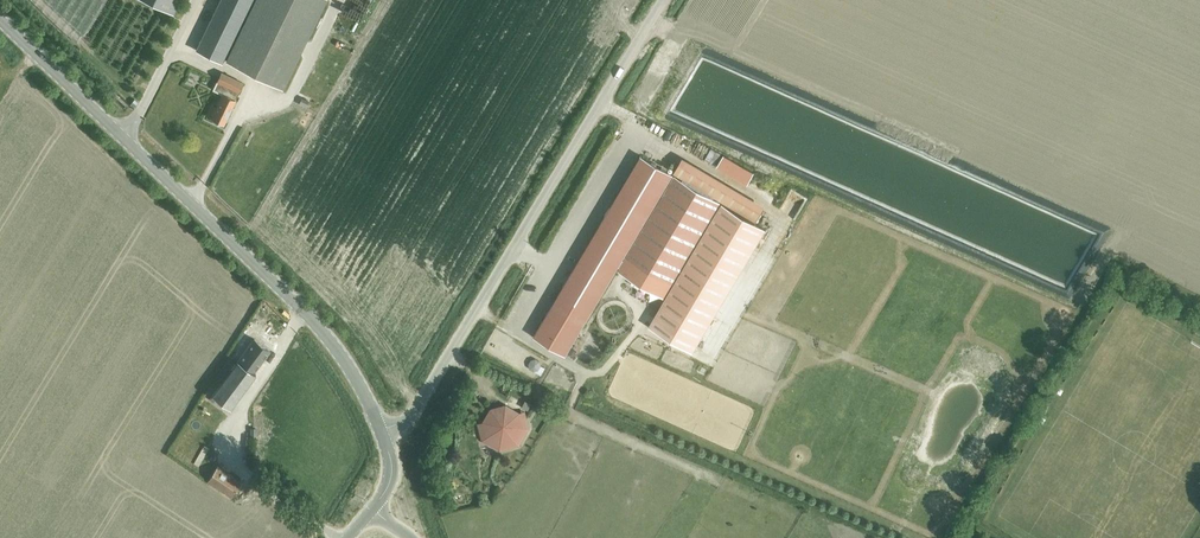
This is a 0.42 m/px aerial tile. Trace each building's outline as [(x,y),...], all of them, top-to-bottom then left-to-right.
[(173,12),(179,0),(147,0),(173,12)] [(196,48),(222,61),(224,57),(282,84),(322,0),(219,0),(196,48)] [(212,104),(207,115),(211,117),(223,123),(235,98),(238,89),(242,81),(222,72),(218,79),(214,88),(223,93),(216,106),(212,104)] [(755,178),(761,167),(731,150),(725,161),(755,178)] [(673,174),(641,155),(534,335),(565,354),(639,231),(641,232),(621,266),(666,293),(720,202),(675,175),(644,226),(642,225),(673,174)] [(722,203),(649,326),(692,351),(766,229),(722,203)] [(254,338),(238,359),(239,359),(253,369),(253,370),(269,349),(254,338)] [(222,393),(237,401),(251,377),(236,369),(222,393)] [(491,409),(484,422),(487,436),(500,443),(514,439),(521,427),(517,413),(516,412),(505,405),(491,409)] [(208,480),(231,496),(241,481),(218,465),(208,480)]
